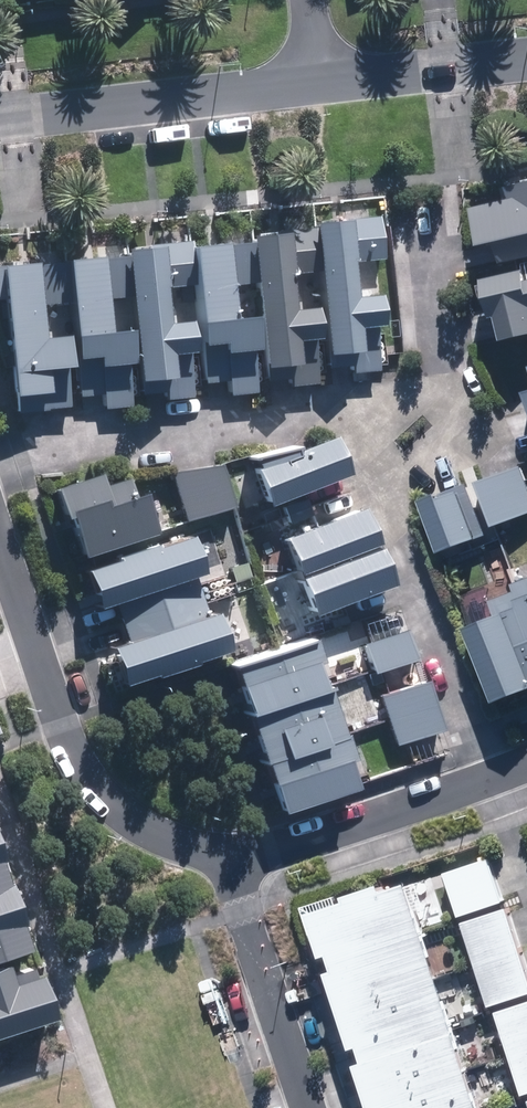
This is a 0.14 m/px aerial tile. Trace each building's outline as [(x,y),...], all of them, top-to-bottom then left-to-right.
[(497,251),(501,267),(526,261),(526,189),(504,195),(507,207),(472,216),(482,255),(497,251)] [(353,354),(351,333),(375,331),(371,298),(347,301),(343,267),(381,263),(376,223),(303,231),(318,361),(347,358),(349,377),(376,374),(374,351),(353,354)] [(290,362),(289,348),(311,346),(308,311),(286,313),(283,278),(306,276),(303,239),(245,243),(255,375),(285,372),(286,391),(314,389),(312,360),(290,362)] [(123,304),(129,386),(159,384),(160,404),(190,402),(188,378),(166,380),(164,361),(187,359),(184,326),(160,328),(157,292),(187,289),(184,254),(183,246),(119,251),(119,261),(122,294),(123,304)] [(225,398),(255,396),(249,321),(227,322),(225,290),(245,288),(242,250),(184,254),(187,289),(191,352),(197,352),(200,388),(224,386),(225,398)] [(98,413),(129,411),(124,335),(102,337),(99,305),(123,304),(122,294),(119,261),(58,265),(61,308),(63,342),(68,402),(97,400),(98,413)] [(58,265),(0,270),(0,364),(3,404),(36,401),(37,414),(68,411),(68,402),(63,342),(38,344),(35,310),(61,308),(58,265)] [(479,286),(484,309),(493,307),(502,348),(526,342),(526,276),(479,286)] [(329,443),(244,475),(258,513),(343,481),(329,443)] [(217,466),(167,474),(183,526),(231,511),(217,466)] [(477,488),(497,533),(526,520),(526,487),(519,469),(477,488)] [(128,501),(121,481),(97,490),(93,479),(50,494),(75,566),(148,540),(134,499),(128,501)] [(468,487),(419,506),(441,561),(489,542),(468,487)] [(290,581),(372,550),(357,510),(275,541),(290,581)] [(197,581),(183,538),(75,574),(89,616),(197,581)] [(372,550),(290,581),(306,623),(388,592),(372,550)] [(117,627),(124,646),(102,653),(115,691),(219,655),(196,587),(113,616),(117,627)] [(468,634),(498,710),(526,698),(526,590),(491,604),(498,622),(468,634)] [(406,633),(359,648),(368,678),(415,664),(406,633)] [(242,727),(319,702),(303,650),(225,676),(242,727)] [(424,683),(375,699),(391,749),(441,732),(424,683)] [(319,702),(242,727),(271,815),(348,790),(319,702)] [(503,904),(488,859),(443,874),(458,918),(503,904)] [(46,1023),(0,874),(0,1037),(46,1023)] [(382,892),(380,885),(344,897),(346,904),(309,916),(323,959),(329,957),(334,971),(326,974),(353,1054),(360,1051),(363,1062),(357,1065),(371,1107),(480,1107),(406,884),(382,892)] [(506,908),(461,923),(489,1008),(526,996),(526,971),(506,908)] [(496,1013),(523,1095),(526,1094),(526,1002),(496,1013)]
